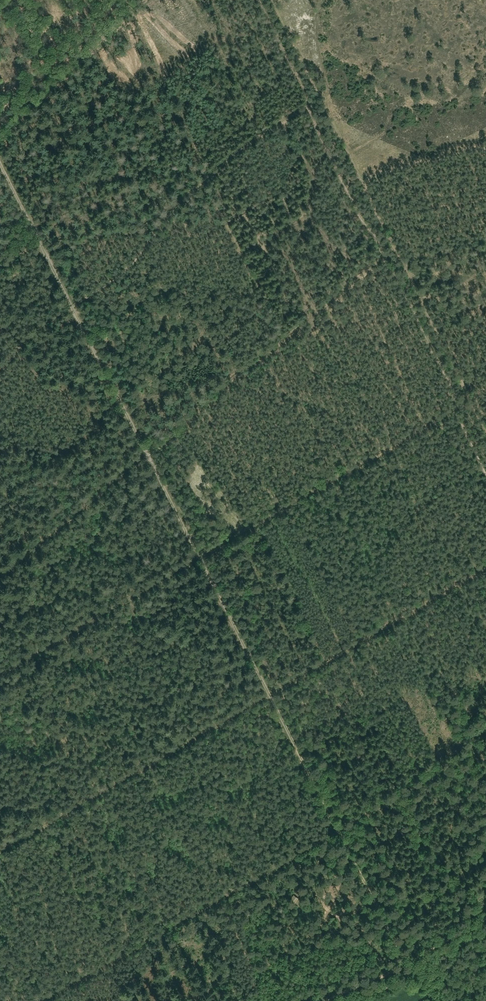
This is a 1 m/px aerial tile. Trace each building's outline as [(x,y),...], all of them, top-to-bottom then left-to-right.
[(295,905),(296,902),(299,899),(294,895),(292,898),(290,901),(295,905)]
